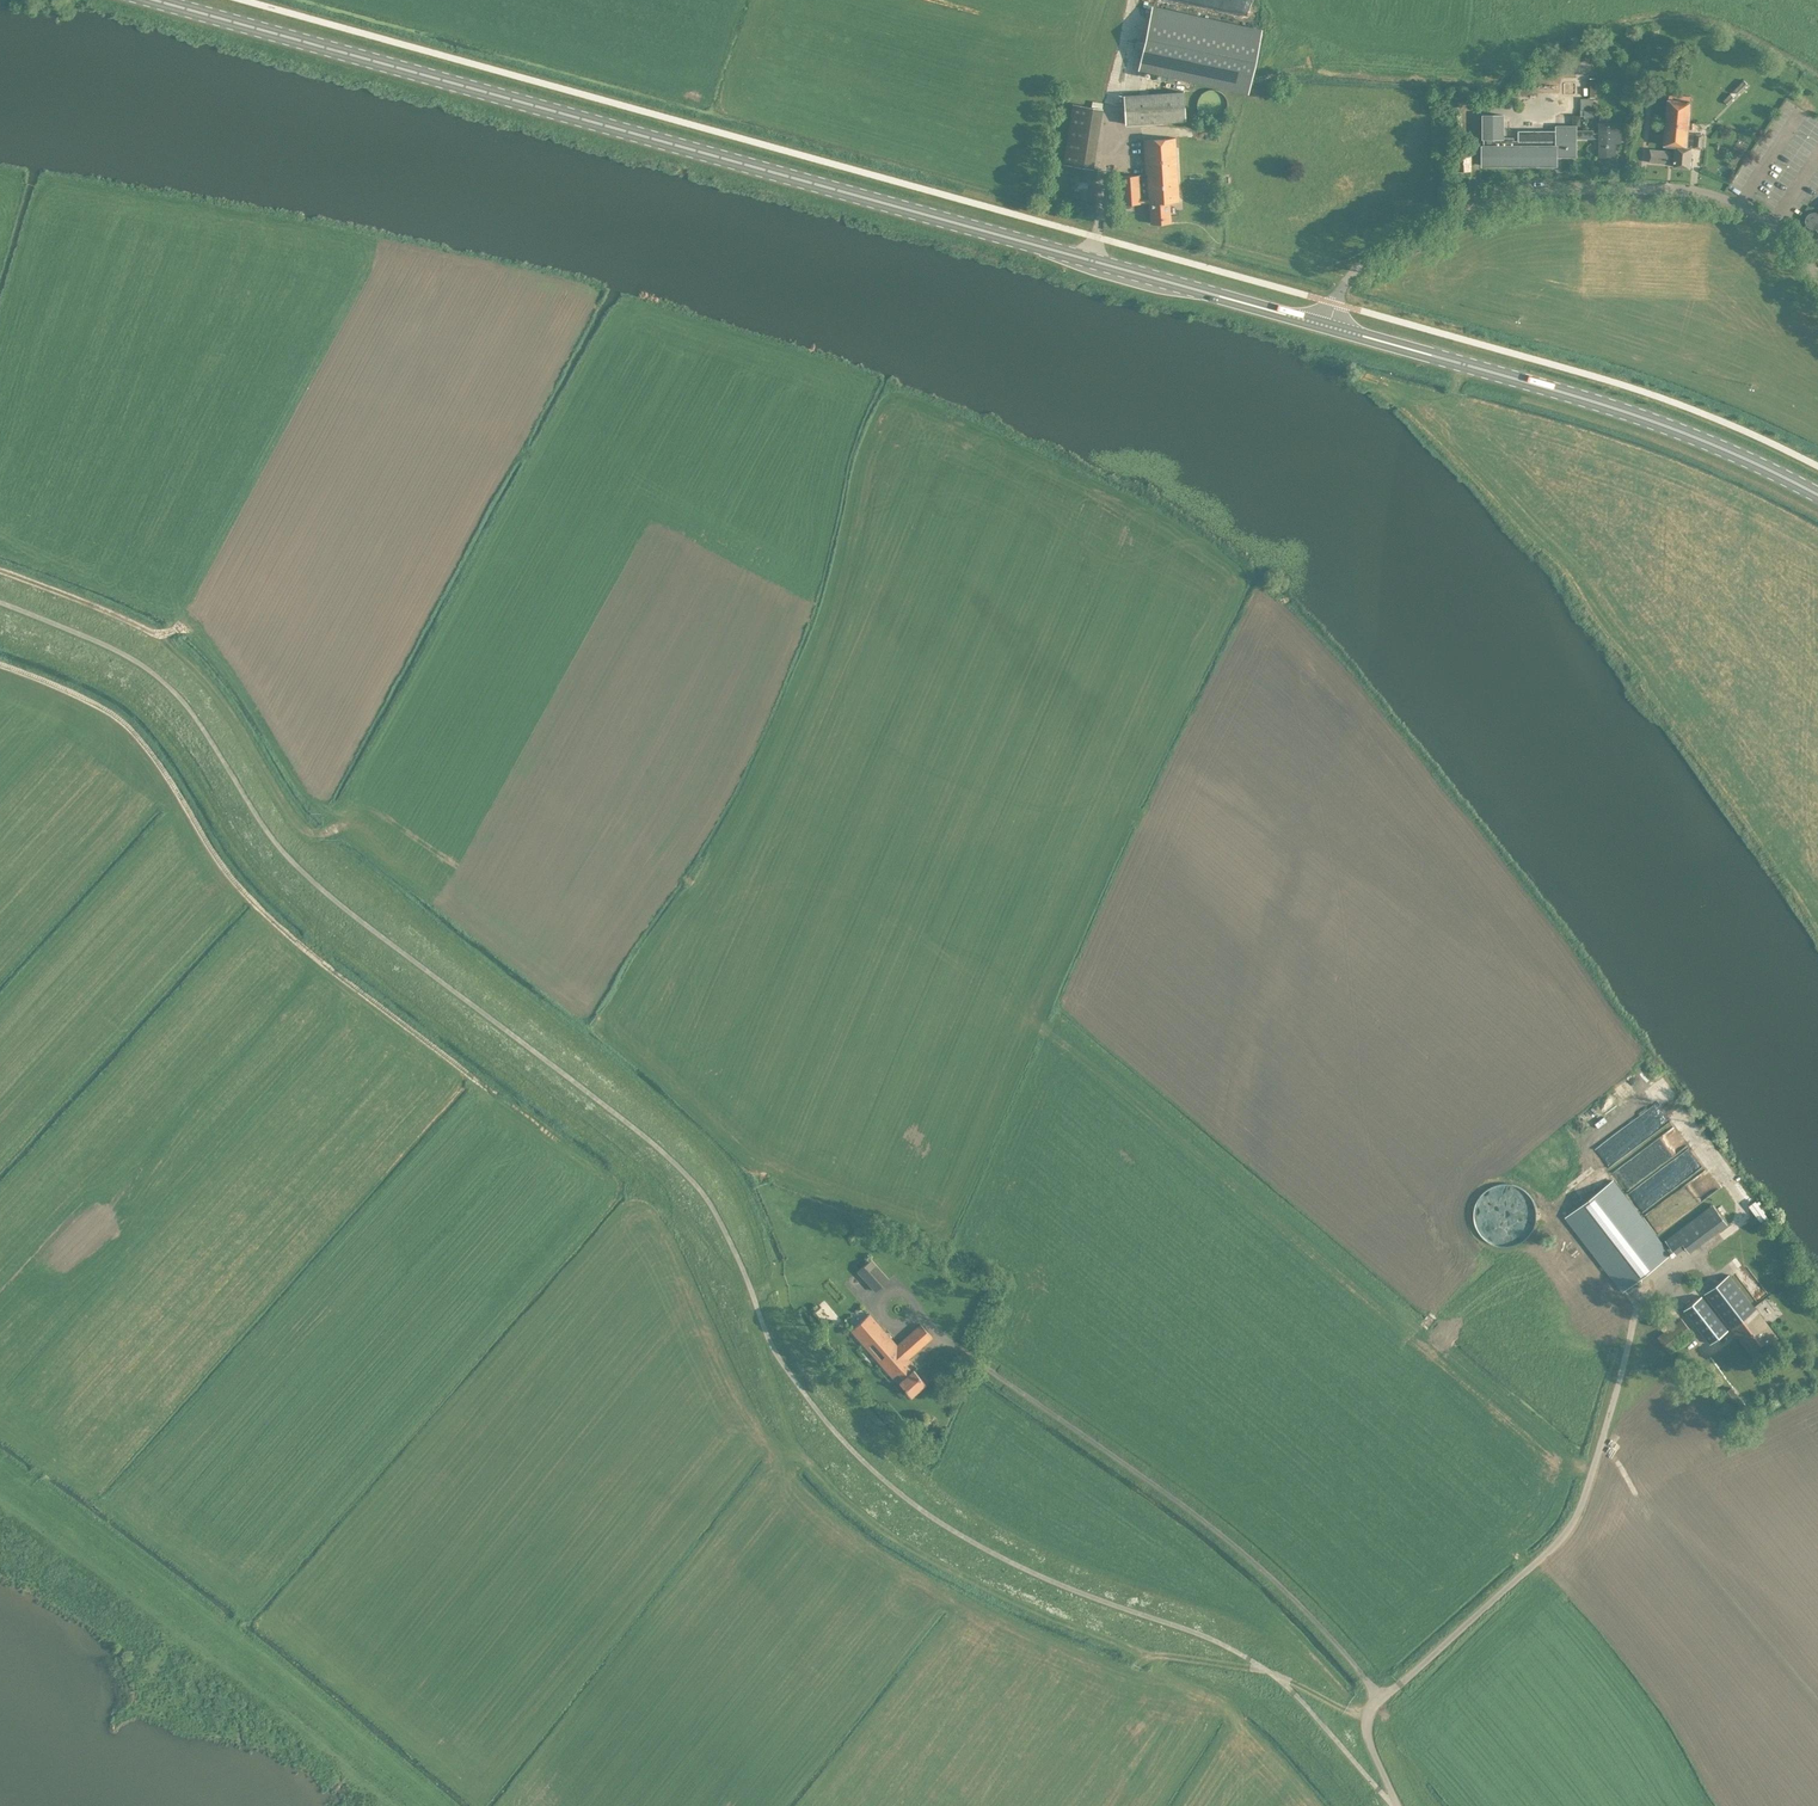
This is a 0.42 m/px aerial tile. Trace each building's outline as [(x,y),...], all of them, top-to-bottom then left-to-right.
[(1259,29),(1231,24),(1151,7),(1139,65),(1246,88),(1259,29)] [(1577,90),(1587,90),(1586,65),(1576,66),(1577,90)] [(1743,76),(1722,95),(1726,101),(1748,82),(1743,76)] [(1594,77),(1588,77),(1588,94),(1594,94),(1594,82),(1617,82),(1617,77),(1594,77)] [(1124,122),(1184,118),(1183,89),(1122,93),(1124,122)] [(1580,108),(1583,108),(1583,116),(1593,116),(1594,108),(1592,108),(1592,96),(1588,96),(1579,96),(1580,108)] [(1649,146),(1648,159),(1668,161),(1668,159),(1673,159),(1672,164),(1690,165),(1691,145),(1701,146),(1702,132),(1687,131),(1690,99),(1667,97),(1663,142),(1665,143),(1665,148),(1649,146)] [(1062,162),(1091,166),(1101,106),(1071,101),(1062,162)] [(1517,128),(1517,138),(1513,138),(1513,135),(1502,135),(1502,113),(1483,113),(1483,143),(1481,143),(1481,163),(1556,162),(1556,154),(1576,154),(1576,136),(1576,128),(1575,128),(1575,124),(1580,124),(1580,113),(1572,113),(1572,124),(1555,124),(1555,128),(1517,128)] [(1582,128),(1576,128),(1576,136),(1599,136),(1599,153),(1616,153),(1616,139),(1619,139),(1619,120),(1599,120),(1599,130),(1592,131),(1592,128),(1582,128)] [(1167,200),(1178,199),(1174,135),(1142,137),(1144,172),(1118,173),(1119,202),(1149,201),(1150,221),(1169,220),(1167,200)] [(1456,168),(1470,168),(1470,149),(1456,150),(1456,168)] [(1086,189),(1087,179),(1074,178),(1073,188),(1086,189)] [(1806,217),(1815,225),(1817,230),(1817,210),(1817,211),(1806,217)] [(1624,1111),(1588,1140),(1600,1154),(1636,1125),(1624,1111)] [(1669,1252),(1612,1178),(1565,1214),(1622,1288),(1669,1252)] [(1659,1188),(1651,1179),(1634,1192),(1642,1202),(1659,1188)] [(1698,1179),(1674,1193),(1682,1206),(1706,1191),(1698,1179)] [(1727,1221),(1712,1202),(1674,1231),(1689,1250),(1727,1221)] [(873,1289),(888,1277),(870,1257),(856,1269),(873,1289)] [(1776,1335),(1727,1272),(1703,1291),(1752,1354),(1776,1335)] [(1709,1341),(1726,1328),(1699,1294),(1683,1306),(1709,1341)] [(902,1349),(925,1328),(919,1321),(896,1342),(868,1311),(850,1327),(886,1368),(888,1366),(888,1365),(903,1351),(902,1349)] [(1657,1334),(1669,1350),(1693,1332),(1680,1316),(1657,1334)] [(931,1335),(925,1328),(902,1349),(903,1351),(888,1365),(888,1366),(886,1368),(892,1374),(896,1370),(902,1376),(898,1380),(910,1393),(924,1381),(912,1367),(911,1368),(905,1362),(910,1358),(908,1356),(931,1335)]
